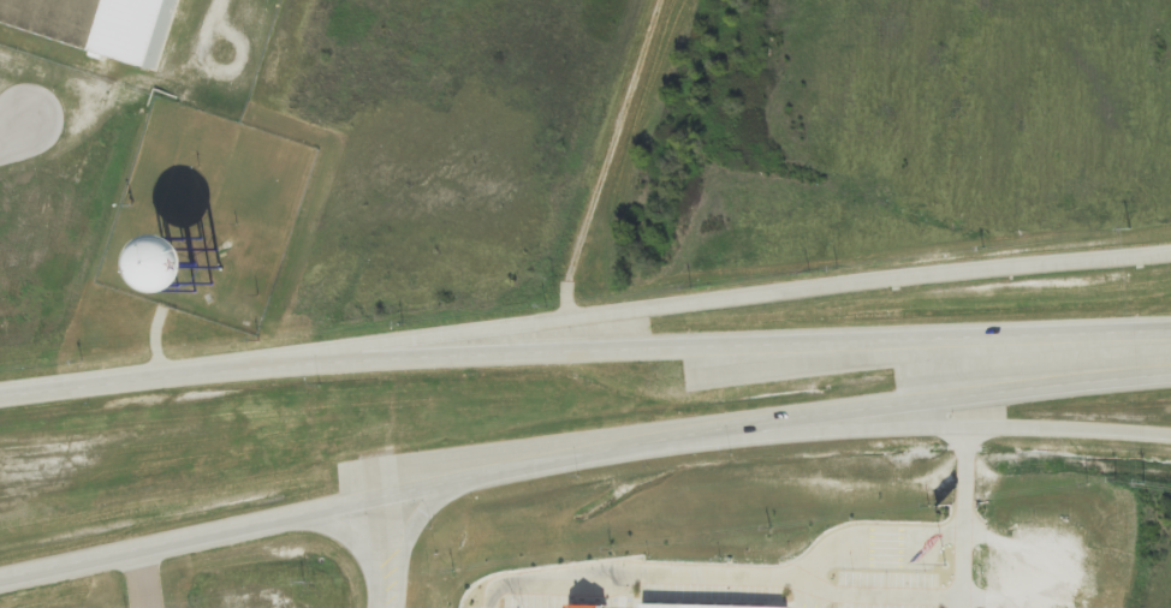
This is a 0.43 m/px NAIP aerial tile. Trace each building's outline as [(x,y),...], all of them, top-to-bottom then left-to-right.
[(123,0),(0,0),(0,19),(111,47),(123,0)] [(182,235),(148,249),(165,292),(199,278),(182,235)]
